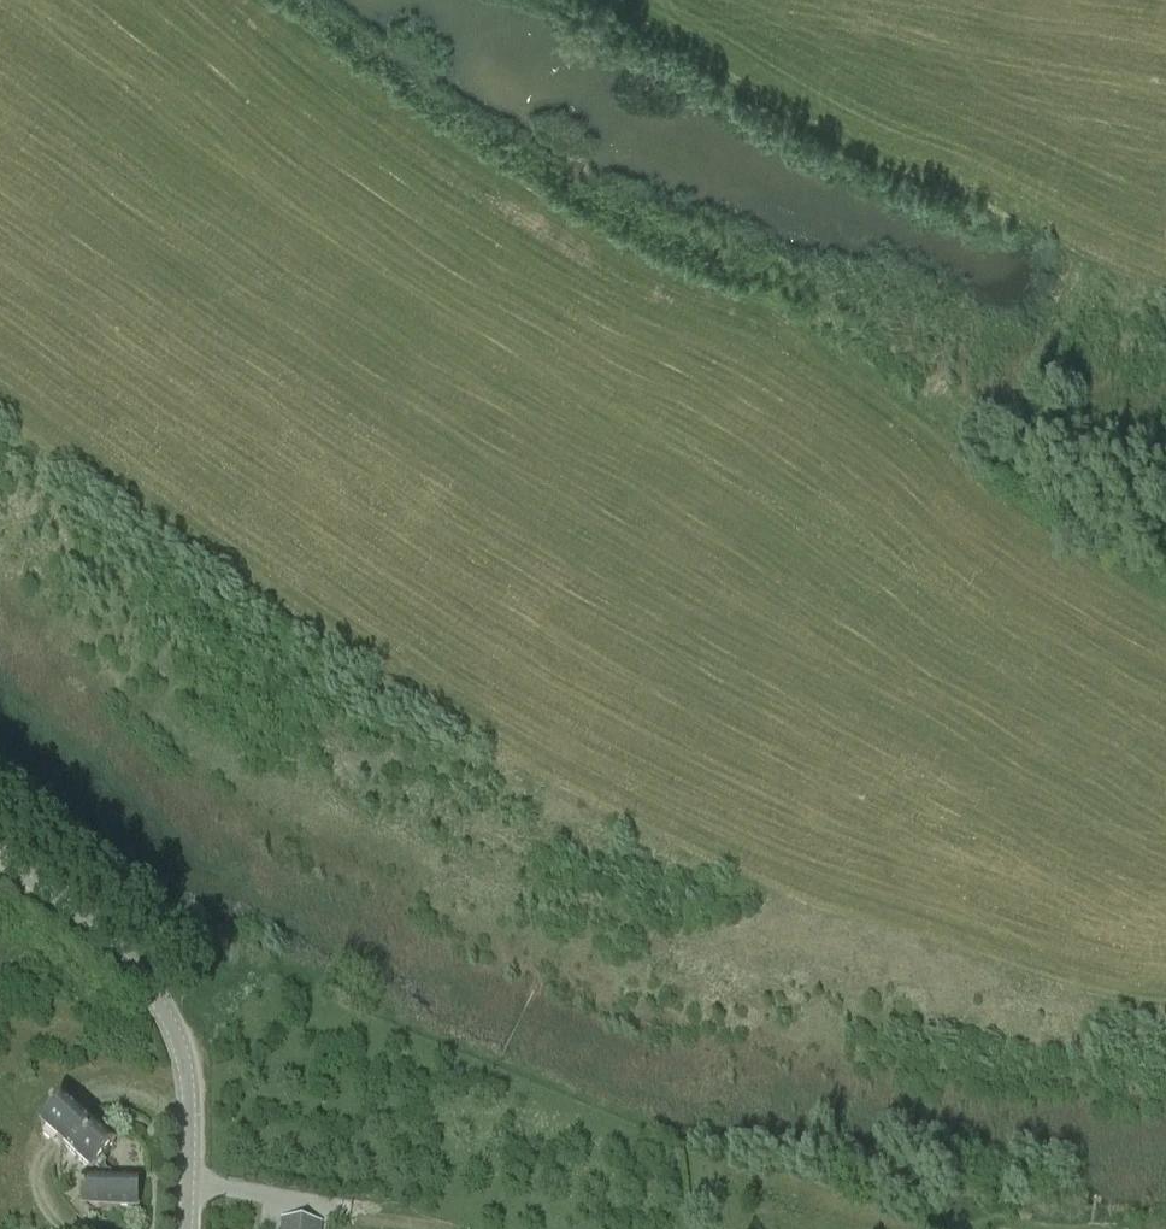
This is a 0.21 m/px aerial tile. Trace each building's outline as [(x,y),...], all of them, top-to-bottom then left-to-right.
[(102,1159),(115,1144),(64,1101),(41,1129),(92,1171),(95,1167),(99,1172),(100,1178),(83,1177),(82,1207),(138,1208),(139,1179),(111,1178),(111,1173),(107,1171),(105,1167),(107,1162),(102,1159)] [(280,1228),(322,1228),(323,1221),(312,1219),(312,1222),(281,1218),(280,1228)]
